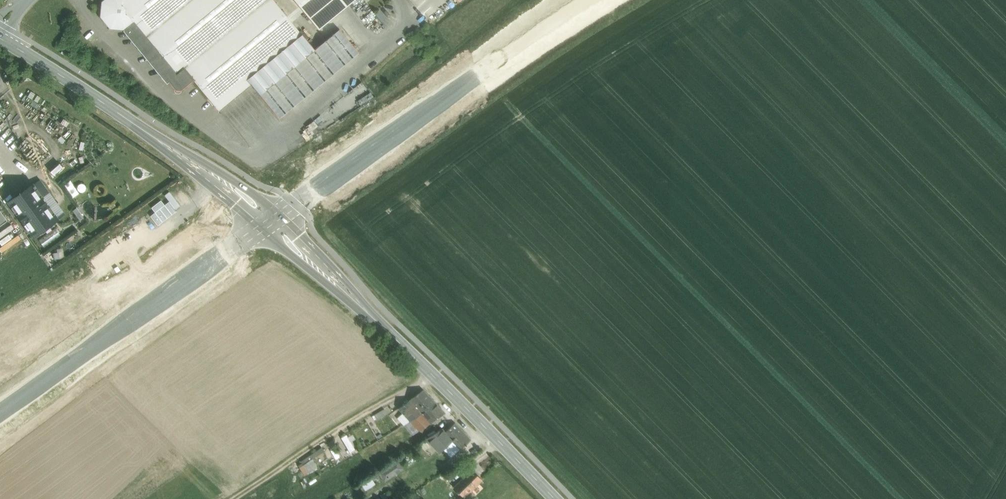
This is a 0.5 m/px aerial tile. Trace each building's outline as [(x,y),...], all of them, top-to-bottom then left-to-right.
[(102,2),(100,17),(110,28),(124,30),(125,30),(133,23),(120,7),(122,0),(104,0),(102,2)] [(120,7),(133,23),(176,75),(184,69),(193,80),(219,111),(250,85),(246,80),(301,34),(273,0),(122,0),(120,7)] [(319,30),(355,0),(294,0),(319,30)] [(176,75),(133,23),(125,30),(124,30),(124,31),(167,84),(169,82),(175,90),(176,90),(176,92),(180,92),(180,90),(181,90),(193,80),(184,69),(176,75)] [(8,200),(34,236),(59,217),(33,182),(8,200)] [(54,231),(39,239),(42,244),(57,236),(54,231)] [(423,390),(408,400),(409,401),(398,408),(410,421),(421,414),(436,404),(423,390)] [(436,404),(421,414),(410,421),(419,431),(445,413),(436,404)] [(454,423),(445,432),(442,429),(427,438),(440,452),(443,449),(452,457),(470,439),(454,423)] [(297,463),(303,474),(316,467),(310,456),(297,463)] [(398,459),(391,464),(396,472),(403,467),(398,459)] [(391,464),(380,472),(385,479),(396,472),(391,464)] [(471,470),(458,482),(464,487),(466,486),(471,491),(481,480),(471,470)] [(464,487),(458,482),(454,487),(464,497),(471,491),(466,486),(464,487)]
